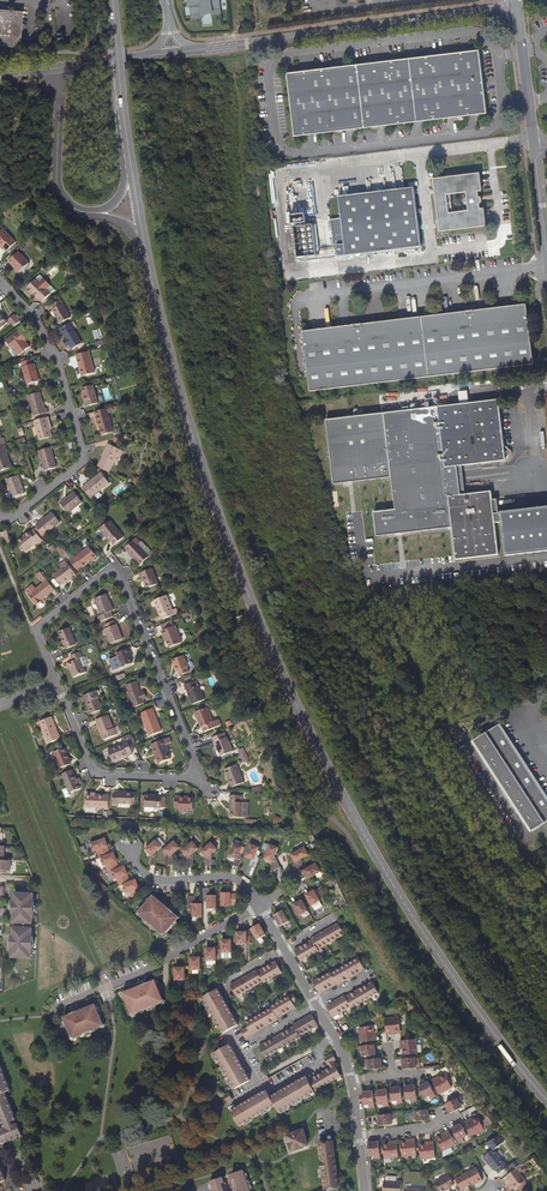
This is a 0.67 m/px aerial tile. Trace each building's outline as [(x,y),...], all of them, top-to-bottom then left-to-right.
[(188,0),(189,7),(190,7),(191,20),(203,19),(202,14),(211,13),(211,16),(222,14),(220,0),(188,0)] [(15,45),(17,43),(20,14),(18,12),(0,11),(0,44),(15,45)] [(295,138),(447,119),(488,115),(480,51),(466,52),(288,73),(295,138)] [(479,191),(483,191),(480,173),(434,179),(441,232),(487,226),(485,208),(481,209),(481,203),(483,203),(482,200),(482,196),(480,197),(479,191)] [(340,258),(422,248),(415,188),(406,189),(406,185),(399,186),(400,190),(340,198),(343,219),(332,221),(335,246),(338,246),(340,258)] [(300,259),(318,257),(314,226),(296,228),(300,259)] [(7,251),(16,243),(1,227),(0,227),(0,245),(3,248),(3,247),(7,251)] [(13,265),(20,272),(30,263),(19,252),(9,262),(12,265),(13,265)] [(32,292),(34,293),(38,298),(39,298),(43,302),(51,294),(46,289),(50,286),(44,279),(40,283),(36,279),(28,287),(28,288),(27,289),(31,293),(32,292)] [(61,323),(71,317),(61,299),(53,304),(56,308),(53,309),(61,323)] [(358,325),(304,332),(309,377),(311,392),(337,389),(414,379),(475,372),(534,365),(527,305),(473,311),(473,310),(469,311),(469,312),(420,318),(361,325),(361,324),(358,324),(358,325)] [(70,324),(60,329),(63,334),(67,340),(64,341),(67,347),(70,345),(73,349),(83,344),(75,330),(74,330),(70,324)] [(23,338),(25,336),(21,331),(7,341),(13,350),(15,349),(19,355),(30,347),(26,340),(25,341),(23,338)] [(89,352),(77,355),(82,376),(95,373),(89,352)] [(31,360),(22,362),(23,368),(28,385),(39,382),(37,374),(35,374),(32,365),(33,365),(31,360)] [(472,384),(468,391),(496,388),(491,381),(472,384)] [(80,389),(82,394),(84,393),(86,402),(87,402),(88,406),(99,403),(94,386),(80,389)] [(34,417),(48,413),(47,408),(45,409),(41,393),(28,396),(34,417)] [(491,491),(465,494),(460,495),(457,467),(462,466),(506,461),(506,460),(512,452),(504,445),(503,440),(505,438),(503,436),(501,425),(503,423),(501,421),(500,410),(501,408),(500,407),(499,400),(385,414),(327,420),(334,484),(392,478),(396,509),(374,511),(377,536),(395,534),(403,533),(447,528),(452,527),(452,529),(456,560),(498,555),(491,491)] [(107,409),(96,412),(97,416),(96,417),(98,425),(99,425),(100,426),(102,436),(114,433),(107,409)] [(49,417),(35,421),(40,441),(52,437),(51,431),(48,423),(50,422),(49,417)] [(0,446),(0,472),(8,469),(7,467),(12,465),(7,453),(9,452),(6,444),(0,446)] [(98,467),(109,473),(119,456),(121,457),(123,452),(108,444),(106,449),(108,450),(103,458),(98,467)] [(52,447),(40,451),(45,470),(57,467),(52,447)] [(83,488),(91,498),(109,483),(101,473),(83,488)] [(14,498),(26,494),(20,476),(7,480),(14,498)] [(68,514),(82,502),(74,492),(60,504),(68,514)] [(36,526),(37,527),(41,533),(43,535),(44,535),(60,522),(53,513),(36,526)] [(106,533),(111,540),(120,534),(110,521),(100,529),(105,534),(106,533)] [(43,540),(40,537),(39,535),(34,529),(30,532),(29,531),(25,535),(25,536),(18,542),(25,551),(37,542),(38,544),(43,540)] [(144,551),(148,548),(142,541),(140,542),(136,538),(126,548),(141,565),(149,556),(144,551)] [(69,561),(77,571),(82,567),(83,568),(91,562),(89,560),(96,555),(89,547),(76,558),(75,557),(69,561)] [(153,553),(148,548),(144,551),(149,556),(153,553)] [(65,583),(69,580),(68,579),(71,577),(75,573),(68,565),(66,561),(60,566),(63,569),(54,576),(61,585),(64,582),(65,583)] [(142,572),(145,581),(147,588),(158,583),(152,568),(142,572)] [(40,572),(36,575),(43,583),(28,595),(36,605),(42,601),(41,600),(40,599),(50,591),(51,592),(54,590),(40,572)] [(41,600),(51,592),(50,591),(40,599),(41,600)] [(100,622),(113,617),(111,612),(113,611),(106,594),(95,599),(101,616),(98,617),(100,622)] [(159,606),(162,615),(164,619),(175,615),(167,595),(155,600),(157,607),(159,606)] [(118,632),(116,626),(114,622),(106,625),(107,629),(105,630),(111,644),(123,639),(120,632),(118,632)] [(176,631),(174,627),(162,632),(165,637),(166,637),(167,641),(170,648),(182,643),(177,631),(176,631)] [(70,628),(60,632),(64,645),(65,644),(67,649),(76,645),(70,628)] [(80,652),(71,656),(73,662),(68,663),(74,677),(86,672),(80,658),(82,657),(80,652)] [(122,657),(124,657),(122,652),(110,657),(115,671),(126,667),(123,661),(122,657)] [(185,655),(174,660),(176,665),(174,666),(177,672),(178,671),(180,675),(189,672),(187,668),(189,667),(185,655)] [(129,693),(134,707),(145,703),(144,699),(148,697),(146,691),(141,693),(139,688),(139,687),(137,681),(127,685),(130,693),(129,693)] [(197,687),(196,681),(185,686),(186,690),(187,690),(193,705),(206,700),(200,686),(197,687)] [(97,690),(86,695),(88,701),(86,702),(91,714),(103,709),(98,698),(99,697),(97,690)] [(141,714),(150,736),(162,731),(153,709),(141,714)] [(200,720),(203,728),(205,732),(216,728),(208,709),(196,713),(198,720),(200,720)] [(54,725),(51,717),(40,722),(48,743),(61,739),(55,724),(54,725)] [(97,722),(101,734),(103,733),(106,739),(118,735),(115,728),(114,729),(109,717),(97,722)] [(500,725),(474,741),(532,832),(546,822),(546,799),(500,725)] [(218,747),(221,757),(233,752),(230,742),(229,742),(225,733),(213,738),(217,748),(218,747)] [(157,754),(161,763),(171,759),(166,745),(171,743),(169,738),(151,745),(155,755),(157,754)] [(121,758),(133,752),(129,742),(109,750),(114,762),(121,759),(121,758)] [(247,748),(238,749),(239,758),(243,757),(244,763),(249,762),(247,748)] [(66,754),(64,749),(56,752),(61,763),(62,763),(63,767),(71,764),(69,760),(70,760),(68,754),(66,754)] [(231,784),(229,784),(231,788),(244,783),(237,766),(226,771),(228,777),(231,784)] [(72,770),(62,774),(69,793),(80,789),(75,776),(74,776),(72,770)] [(114,793),(113,805),(118,805),(118,803),(132,804),(132,794),(124,794),(124,792),(119,792),(118,793),(114,793)] [(108,809),(109,796),(96,795),(87,795),(86,808),(108,809)] [(146,796),(145,807),(161,808),(162,797),(158,797),(157,796),(146,796)] [(241,802),(241,796),(231,796),(230,803),(232,803),(232,812),(232,817),(242,818),(243,803),(241,802)] [(180,810),(193,811),(194,799),(185,798),(185,797),(175,797),(175,808),(180,808),(180,810)] [(100,856),(101,856),(111,852),(108,844),(109,844),(106,836),(91,841),(94,850),(97,849),(100,856)] [(155,850),(160,846),(154,839),(144,848),(150,854),(149,864),(155,864),(155,852),(155,851),(155,850)] [(173,852),(179,846),(173,840),(164,849),(168,854),(168,864),(173,864),(174,853),(173,852)] [(192,852),(198,847),(192,841),(182,850),(187,855),(186,864),(192,865),(193,853),(192,853),(192,852)] [(205,856),(204,866),(210,867),(211,855),(210,854),(216,849),(210,842),(201,850),(205,856)] [(273,856),(278,846),(269,842),(264,854),(269,856),(275,868),(279,866),(275,856),(273,856)] [(239,853),(242,846),(234,843),(229,855),(235,858),(233,864),(238,866),(242,857),(239,853)] [(255,854),(258,846),(250,843),(245,856),(252,858),(250,865),(255,867),(258,858),(257,854),(255,854)] [(295,870),(297,871),(300,860),(300,859),(306,855),(302,847),(291,853),(294,860),(292,869),(295,870)] [(112,869),(120,866),(117,859),(118,859),(114,851),(111,852),(101,856),(104,863),(104,864),(105,864),(108,871),(112,869)] [(0,861),(0,871),(3,872),(10,872),(10,861),(0,861)] [(303,869),(307,877),(319,870),(314,862),(303,869)] [(125,864),(120,866),(112,869),(115,878),(116,877),(119,884),(122,883),(130,880),(127,873),(128,873),(125,864)] [(136,878),(130,880),(122,883),(126,891),(129,890),(131,895),(143,891),(141,885),(139,886),(136,878)] [(216,907),(216,894),(208,894),(208,887),(202,887),(202,898),(207,902),(207,906),(207,908),(216,907)] [(314,889),(306,894),(312,904),(320,899),(314,889)] [(236,904),(236,893),(230,894),(230,892),(221,892),(221,905),(230,905),(230,904),(236,904)] [(15,894),(15,899),(15,902),(13,902),(12,915),(14,915),(14,924),(32,925),(33,919),(32,919),(32,916),(34,916),(34,904),(32,904),(32,901),(34,900),(34,894),(15,894)] [(179,915),(173,910),(171,912),(168,909),(169,908),(153,895),(147,902),(146,902),(139,911),(139,914),(144,918),(145,918),(158,928),(158,929),(162,933),(166,932),(174,923),(173,923),(179,915)] [(201,916),(201,903),(193,903),(193,896),(188,896),(188,907),(192,910),(192,916),(201,916)] [(307,910),(301,899),(293,903),(300,914),(307,910)] [(274,915),(280,925),(289,921),(282,910),(274,915)] [(265,934),(259,923),(251,928),(257,939),(265,934)] [(294,951),(301,962),(319,952),(318,951),(345,935),(338,923),(311,939),(312,940),(303,945),(294,951)] [(13,950),(13,959),(31,959),(31,954),(30,954),(30,951),(32,951),(33,938),(31,938),(31,935),(32,935),(32,929),(14,929),(13,937),(12,936),(11,949),(13,950)] [(247,943),(247,931),(237,931),(237,944),(247,943)] [(231,951),(231,939),(221,939),(222,952),(231,951)] [(216,960),(215,947),(205,947),(206,960),(216,960)] [(200,969),(200,957),(190,957),(191,969),(200,969)] [(313,983),(320,995),(337,984),(338,986),(365,970),(358,958),(331,974),(330,972),(313,983)] [(275,961),(266,966),(258,971),(256,969),(247,975),(230,985),(237,996),(263,981),(264,982),(282,972),(275,961)] [(185,979),(184,967),(175,967),(175,980),(185,979)] [(143,985),(143,983),(123,991),(127,1000),(126,1001),(130,1010),(134,1012),(140,1010),(139,1009),(155,1003),(156,1004),(161,1002),(162,997),(158,987),(158,988),(154,979),(147,981),(147,983),(143,985)] [(327,1007),(333,1018),(351,1008),(352,1009),(378,993),(372,982),(345,997),(345,996),(327,1007)] [(218,989),(203,998),(223,1033),(238,1024),(218,989)] [(276,1017),(285,1012),(294,1007),(292,1003),(296,1000),(291,993),(269,1005),(270,1007),(244,1022),(246,1026),(240,1030),(244,1037),(268,1024),(277,1018),(276,1017)] [(94,1003),(74,1010),(75,1012),(72,1014),(71,1012),(63,1015),(67,1025),(66,1025),(71,1038),(74,1037),(80,1034),(80,1033),(95,1027),(95,1028),(102,1025),(103,1027),(104,1027),(105,1026),(104,1024),(103,1022),(98,1011),(98,1012),(94,1003)] [(317,1025),(310,1013),(293,1023),(294,1025),(258,1045),(265,1057),(300,1036),(300,1035),(317,1025)] [(385,1019),(387,1035),(393,1034),(393,1032),(401,1032),(399,1017),(385,1019)] [(376,1040),(376,1034),(374,1034),(373,1027),(359,1028),(361,1043),(376,1040)] [(416,1039),(400,1041),(401,1047),(403,1047),(404,1055),(417,1054),(416,1039)] [(228,1045),(213,1054),(234,1090),(250,1081),(228,1045)] [(375,1045),(358,1047),(359,1052),(363,1051),(363,1056),(376,1055),(375,1045)] [(331,1054),(326,1057),(327,1058),(325,1060),(327,1064),(331,1062),(334,1060),(331,1054)] [(419,1057),(402,1059),(403,1069),(416,1068),(415,1063),(419,1062),(419,1057)] [(381,1058),(365,1060),(365,1065),(369,1065),(369,1070),(382,1069),(381,1058)] [(268,1095),(266,1092),(266,1091),(230,1112),(238,1127),(274,1106),(279,1113),(314,1092),(314,1091),(340,1076),(333,1064),(329,1067),(307,1080),(305,1076),(269,1097),(268,1095)] [(3,1128),(0,1129),(0,1144),(22,1136),(17,1123),(12,1125),(11,1122),(16,1120),(5,1092),(10,1090),(0,1065),(0,1120),(3,1128)] [(432,1081),(439,1095),(452,1088),(446,1076),(439,1079),(438,1078),(432,1081)] [(431,1100),(436,1097),(429,1082),(420,1087),(425,1098),(430,1096),(431,1100)] [(417,1102),(416,1086),(405,1087),(406,1099),(411,1099),(412,1103),(417,1102)] [(403,1104),(401,1087),(391,1088),(393,1101),(397,1101),(398,1104),(403,1104)] [(389,1106),(387,1090),(377,1091),(378,1103),(383,1103),(384,1107),(389,1106)] [(364,1099),(364,1105),(369,1105),(370,1108),(375,1108),(373,1091),(363,1093),(364,1099)] [(223,1097),(227,1103),(232,1100),(228,1093),(223,1097)] [(459,1098),(446,1105),(450,1114),(462,1108),(460,1104),(463,1102),(461,1097),(459,1098)] [(423,1111),(412,1112),(412,1117),(416,1117),(417,1122),(429,1121),(428,1110),(423,1111)] [(395,1114),(390,1114),(379,1116),(380,1126),(392,1124),(392,1120),(396,1119),(395,1114)] [(464,1123),(472,1137),(484,1131),(478,1118),(471,1122),(470,1120),(464,1123)] [(452,1129),(459,1144),(464,1141),(463,1138),(467,1136),(461,1124),(452,1129)] [(309,1145),(306,1135),(305,1133),(304,1129),(286,1135),(291,1151),(309,1145)] [(436,1139),(443,1151),(455,1145),(448,1131),(443,1133),(443,1135),(436,1139)] [(401,1143),(403,1157),(417,1155),(415,1139),(409,1140),(409,1142),(401,1143)] [(383,1145),(385,1159),(399,1157),(397,1141),(391,1142),(391,1144),(383,1145)] [(339,1187),(334,1142),(319,1144),(324,1189),(339,1187)] [(419,1145),(421,1159),(435,1158),(434,1142),(427,1143),(427,1144),(419,1145)] [(369,1144),(371,1157),(376,1156),(377,1160),(382,1160),(380,1143),(369,1144)] [(489,1162),(490,1165),(496,1172),(496,1171),(499,1175),(508,1168),(494,1150),(483,1158),(487,1163),(489,1162)] [(511,1166),(516,1171),(517,1170),(520,1168),(516,1162),(511,1166)] [(461,1190),(468,1187),(474,1185),(477,1183),(478,1184),(483,1181),(477,1169),(462,1176),(463,1177),(456,1181),(461,1190)] [(512,1173),(507,1177),(510,1181),(509,1181),(516,1190),(526,1182),(517,1170),(516,1171),(512,1173)] [(232,1175),(234,1181),(236,1180),(237,1182),(239,1190),(240,1190),(251,1190),(250,1190),(245,1175),(244,1171),(232,1175)] [(90,1182),(92,1190),(94,1190),(110,1186),(107,1176),(90,1182)] [(440,1190),(447,1190),(448,1190),(447,1189),(455,1186),(450,1176),(436,1183),(440,1190)] [(403,1182),(397,1181),(398,1178),(389,1177),(387,1178),(387,1182),(385,1182),(384,1190),(402,1190),(403,1182)] [(211,1182),(212,1185),(214,1190),(224,1190),(223,1187),(222,1185),(225,1184),(223,1178),(211,1182)]
